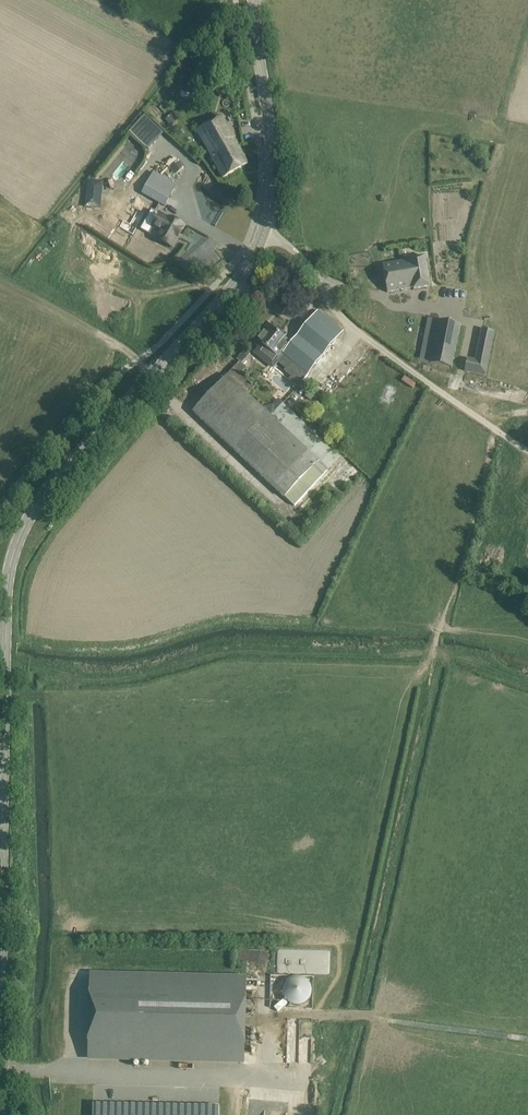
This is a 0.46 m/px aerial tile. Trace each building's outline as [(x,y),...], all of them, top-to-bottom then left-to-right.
[(179,119),(173,113),(166,119),(171,125),(179,119)] [(233,139),(221,117),(197,130),(223,178),(248,163),(234,138),(233,139)] [(167,170),(176,161),(168,152),(159,161),(167,170)] [(175,175),(184,167),(181,163),(172,170),(175,175)] [(141,193),(165,207),(178,186),(153,172),(141,193)] [(101,209),(104,181),(88,180),(85,208),(101,209)] [(187,224),(172,216),(171,218),(162,212),(155,225),(165,230),(160,238),(175,246),(187,224)] [(431,287),(426,257),(409,260),(410,261),(414,289),(414,290),(431,287)] [(388,294),(414,289),(410,261),(383,265),(388,294)] [(298,388),(308,375),(338,338),(336,336),(341,329),(318,311),(313,317),(288,347),(282,342),(285,339),(273,330),(262,344),(271,352),(268,355),(286,369),(284,371),(292,378),(289,381),(298,388)] [(421,359),(431,361),(431,363),(453,367),(461,325),(439,321),(433,353),(422,351),(421,359)] [(486,375),(495,332),(482,329),(476,361),(468,359),(465,371),(486,375)] [(241,363),(250,353),(245,349),(236,359),(241,363)] [(246,369),(240,362),(193,412),(285,498),(295,507),(329,470),(340,458),(283,404),(271,416),(248,395),(255,387),(241,374),(246,369)] [(354,383),(363,376),(359,372),(350,379),(354,383)] [(310,390),(305,396),(311,401),(316,395),(310,390)] [(91,975),(89,1058),(243,1062),(245,979),(91,975)] [(307,1004),(306,977),(280,978),(281,1005),(307,1004)] [(287,1019),(287,1039),(298,1039),(299,1019),(287,1019)] [(93,1114),(219,1114),(220,1107),(93,1104),(93,1114)]
